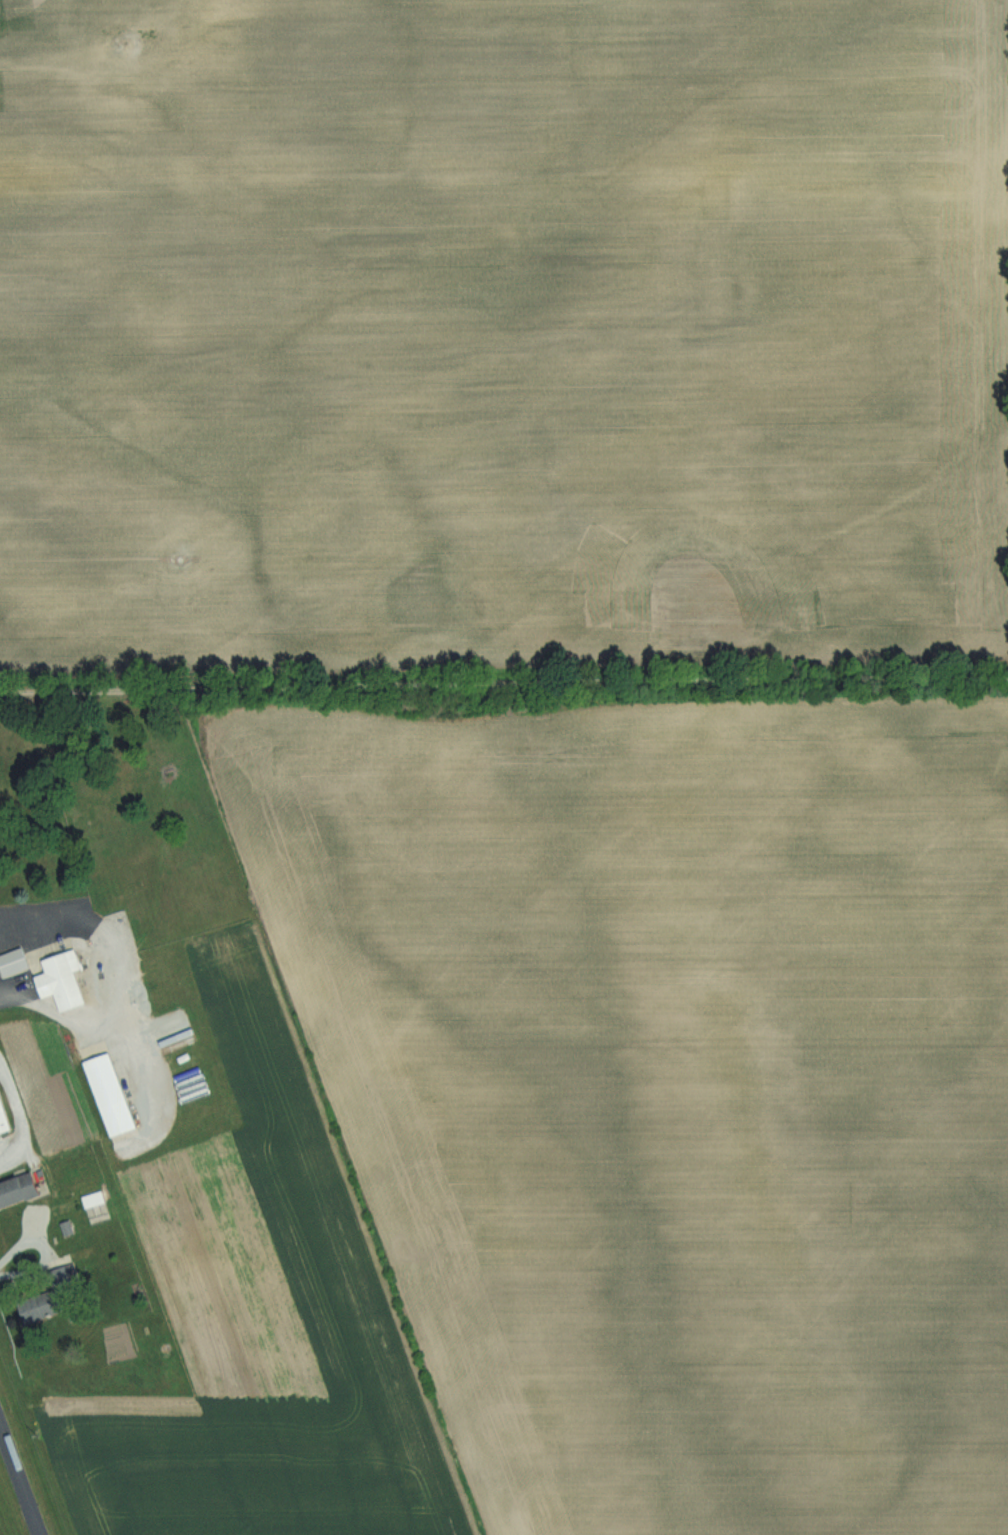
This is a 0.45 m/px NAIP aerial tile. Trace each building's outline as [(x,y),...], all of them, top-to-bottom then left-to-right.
[(0,957),(27,948),(34,969),(7,978),(0,957)] [(82,948),(48,960),(52,972),(40,977),(48,999),(60,995),(67,1013),(93,1003),(81,972),(89,969),(82,948)] [(88,1063),(116,1139),(143,1129),(115,1053),(88,1063)] [(16,1130),(0,1135),(0,1090),(3,1089),(16,1130)] [(39,1196),(0,1211),(0,1184),(31,1173),(39,1196)] [(68,1313),(62,1295),(22,1309),(29,1326),(68,1313)]
